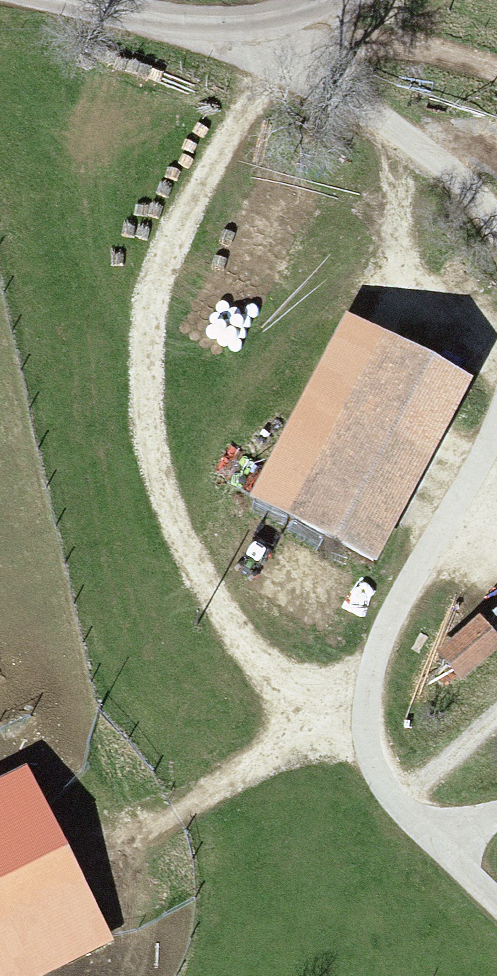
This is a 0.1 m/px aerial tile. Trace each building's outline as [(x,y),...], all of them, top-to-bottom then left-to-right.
[(397,347),(310,515),(393,557),(480,390),(397,347)]
